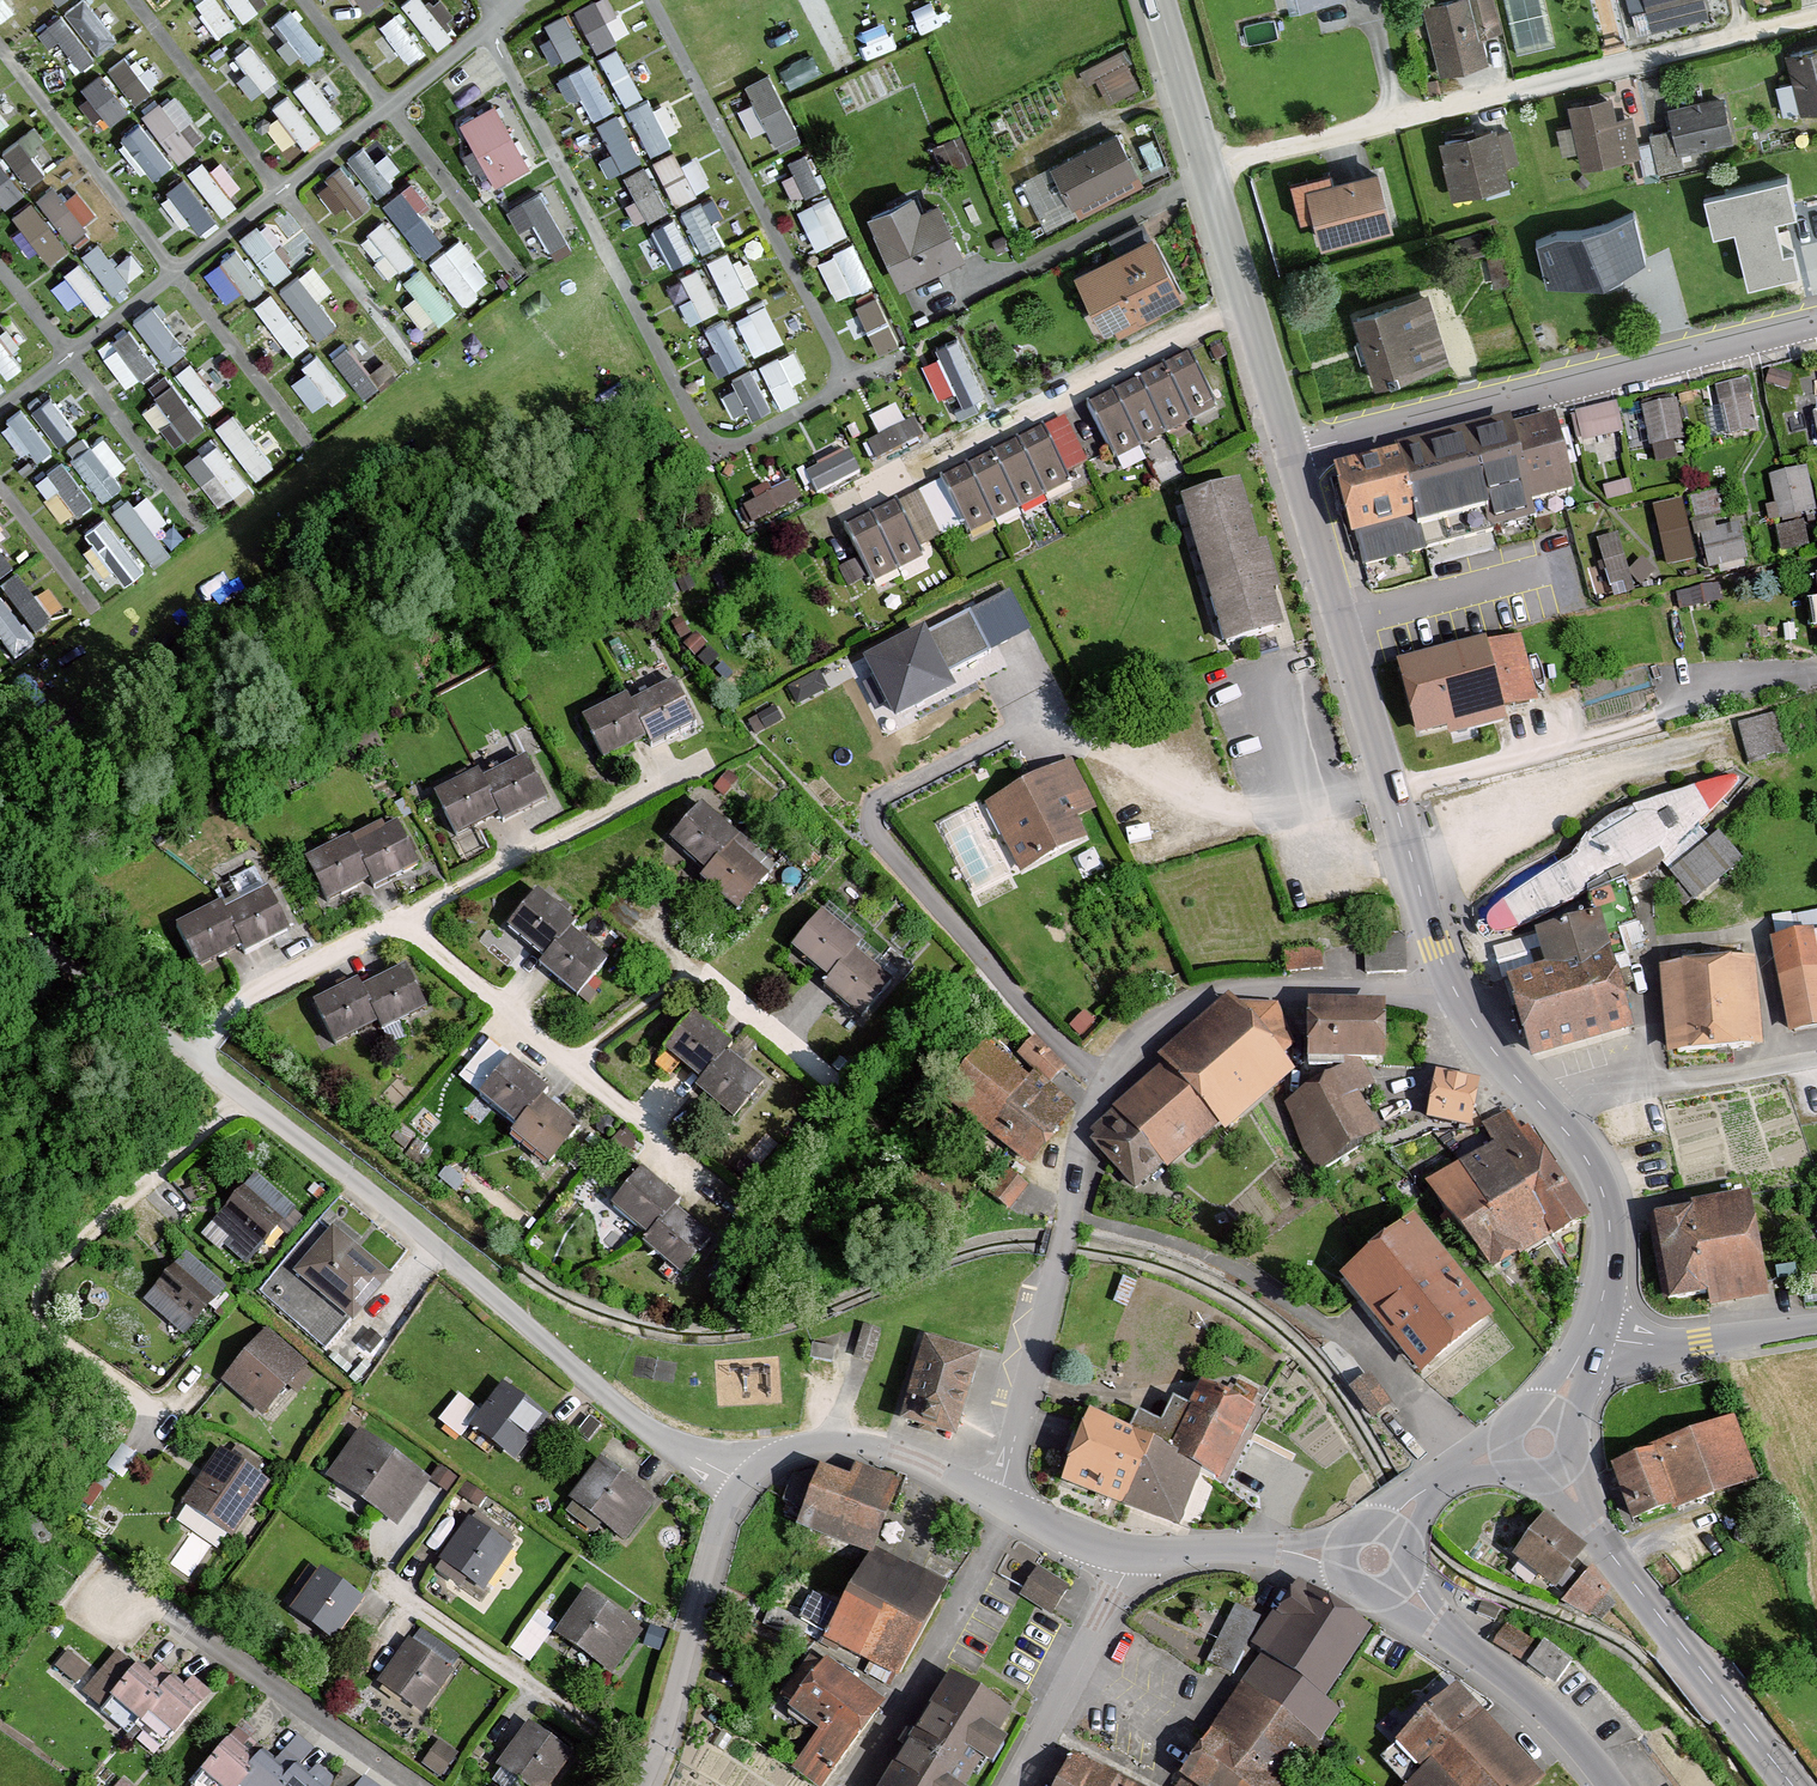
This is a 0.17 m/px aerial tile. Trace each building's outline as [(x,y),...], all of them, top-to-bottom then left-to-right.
[(95,0),(75,0),(47,22),(79,63),(120,31),(95,0)] [(229,0),(221,0),(207,5),(217,28),(238,20),(229,0)] [(1420,7),(1438,71),(1483,59),(1466,0),(1446,0),(1420,7)] [(1655,29),(1705,16),(1701,0),(1647,0),(1655,29)] [(628,33),(628,5),(588,5),(587,33),(628,33)] [(571,6),(543,14),(554,55),(582,47),(571,6)] [(256,34),(239,44),(261,82),(278,73),(256,34)] [(620,40),(602,49),(625,97),(643,88),(620,40)] [(1789,54),(1804,107),(1816,104),(1816,46),(1789,54)] [(1099,59),(1110,90),(1139,80),(1128,48),(1099,59)] [(104,112),(153,90),(135,50),(86,72),(104,112)] [(571,95),(585,89),(596,111),(616,102),(593,54),(559,69),(571,95)] [(332,94),(345,87),(328,58),(298,76),(327,124),(344,114),(332,94)] [(781,144),(805,131),(770,63),(746,76),(781,144)] [(181,153),(211,130),(174,84),(145,107),(181,153)] [(296,155),(325,132),(294,91),(265,113),(296,155)] [(672,94),(655,101),(650,91),(629,100),(649,143),(687,126),(672,94)] [(1612,91),(1566,100),(1578,166),(1625,157),(1612,91)] [(460,115),(495,180),(533,160),(497,95),(460,115)] [(11,117),(0,98),(0,124),(11,117)] [(1682,157),(1730,144),(1718,98),(1670,111),(1682,157)] [(600,113),(613,145),(603,148),(610,167),(641,155),(622,105),(600,113)] [(141,114),(122,130),(155,172),(175,156),(141,114)] [(30,179),(60,154),(33,121),(2,145),(30,179)] [(1496,125),(1440,138),(1453,191),(1509,178),(1496,125)] [(1139,177),(1114,132),(1047,167),(1072,213),(1139,177)] [(375,189),(393,178),(367,139),(349,150),(375,189)] [(192,169),(224,206),(251,181),(219,145),(192,169)] [(784,154),(797,191),(824,182),(812,145),(784,154)] [(663,158),(674,192),(712,180),(701,146),(663,158)] [(29,181),(0,149),(0,191),(8,200),(29,181)] [(645,157),(622,170),(646,212),(669,198),(645,157)] [(321,176),(353,212),(373,194),(341,158),(321,176)] [(168,180),(197,224),(218,211),(189,167),(168,180)] [(1309,185),(1323,240),(1393,222),(1379,167),(1309,185)] [(92,229),(83,215),(97,206),(76,172),(17,208),(47,257),(92,229)] [(383,197),(425,248),(444,233),(421,204),(432,195),(414,173),(383,197)] [(1786,177),(1708,195),(1715,227),(1737,222),(1750,278),(1797,267),(1792,249),(1781,251),(1772,213),(1793,208),(1786,177)] [(509,200),(519,223),(538,214),(551,242),(568,234),(545,183),(509,200)] [(909,185),(864,206),(899,279),(960,249),(933,193),(917,201),(909,185)] [(801,199),(815,241),(849,229),(835,188),(801,199)] [(731,232),(711,190),(683,204),(703,245),(731,232)] [(276,238),(289,229),(273,207),(243,229),(275,274),(293,261),(276,238)] [(380,214),(357,239),(396,274),(418,249),(380,214)] [(1632,216),(1539,240),(1549,278),(1603,276),(1642,255),(1632,216)] [(649,230),(663,265),(693,254),(680,218),(649,230)] [(431,254),(465,296),(481,283),(465,263),(479,251),(461,229),(431,254)] [(1151,234),(1072,273),(1102,333),(1181,294),(1151,234)] [(114,287),(131,273),(100,235),(83,249),(114,287)] [(859,236),(819,250),(834,292),(874,278),(859,236)] [(1804,241),(1816,283),(1816,237),(1804,241)] [(229,296),(264,274),(242,239),(207,262),(229,296)] [(731,243),(710,250),(728,297),(748,290),(731,243)] [(119,255),(131,272),(147,260),(135,244),(119,255)] [(81,253),(66,265),(101,307),(116,295),(81,253)] [(318,331),(340,316),(322,289),(334,282),(316,256),(282,279),(318,331)] [(426,259),(400,276),(429,320),(455,303),(426,259)] [(681,295),(689,316),(719,303),(700,259),(683,267),(693,290),(681,295)] [(275,284),(258,296),(294,348),(311,336),(275,284)] [(858,334),(873,328),(880,346),(902,337),(882,289),(846,304),(858,334)] [(1424,291),(1353,312),(1374,383),(1445,362),(1424,291)] [(739,306),(752,347),(784,337),(771,296),(739,306)] [(155,297),(135,313),(170,357),(190,341),(155,297)] [(717,368),(748,355),(729,310),(698,324),(717,368)] [(101,339),(128,380),(159,360),(131,319),(101,339)] [(22,361),(0,322),(0,361),(5,371),(22,361)] [(361,381),(391,356),(365,324),(334,349),(361,381)] [(922,350),(952,415),(993,396),(963,332),(922,350)] [(803,389),(796,373),(811,366),(799,339),(762,355),(781,399),(803,389)] [(292,369),(315,403),(346,382),(323,348),(292,369)] [(1110,457),(1215,405),(1188,352),(1084,405),(1110,457)] [(212,406),(226,395),(192,354),(179,366),(212,406)] [(722,382),(739,416),(772,399),(756,365),(722,382)] [(158,420),(175,410),(187,430),(205,419),(180,377),(145,398),(158,420)] [(55,436),(90,415),(68,381),(34,403),(55,436)] [(1723,438),(1754,431),(1743,381),(1711,388),(1723,438)] [(877,457),(927,427),(917,410),(908,415),(897,396),(872,411),(882,428),(866,438),(877,457)] [(27,399),(9,410),(36,454),(54,443),(27,399)] [(1653,445),(1682,438),(1672,400),(1643,407),(1653,445)] [(1576,414),(1583,444),(1617,436),(1610,406),(1576,414)] [(1806,414),(1814,444),(1816,443),(1816,411),(1806,414)] [(1553,416),(1327,477),(1347,550),(1531,500),(1529,492),(1571,481),(1553,416)] [(101,487),(133,464),(104,424),(72,447),(101,487)] [(220,500),(251,479),(220,433),(189,453),(220,500)] [(972,541),(1073,488),(1044,433),(942,487),(972,541)] [(807,462),(816,486),(862,468),(852,444),(807,462)] [(773,487),(743,501),(752,520),(803,497),(787,459),(765,469),(773,487)] [(1802,469),(1770,476),(1779,519),(1810,513),(1802,469)] [(149,559),(172,548),(159,520),(168,516),(153,484),(122,498),(149,559)] [(1185,504),(1224,645),(1278,630),(1238,489),(1185,504)] [(1654,498),(1668,562),(1697,556),(1683,491),(1654,498)] [(842,531),(874,586),(925,557),(893,502),(842,531)] [(119,577),(143,565),(115,506),(91,517),(119,577)] [(1736,527),(1698,535),(1704,565),(1742,556),(1736,527)] [(1614,535),(1595,541),(1609,582),(1627,576),(1614,535)] [(15,564),(0,541),(0,574),(15,564)] [(37,628),(69,604),(52,582),(38,592),(20,570),(3,583),(37,628)] [(18,654),(39,636),(0,591),(0,632),(18,654)] [(988,646),(966,603),(920,627),(917,620),(857,651),(888,711),(948,681),(942,669),(988,646)] [(1483,642),(1396,665),(1416,742),(1504,719),(1483,642)] [(625,697),(581,722),(603,762),(646,738),(651,748),(695,724),(672,682),(630,706),(625,697)] [(1782,746),(1773,714),(1740,723),(1750,756),(1782,746)] [(477,777),(432,801),(454,842),(497,818),(501,826),(547,801),(525,759),(480,783),(477,777)] [(986,806),(1019,873),(1087,840),(1076,819),(1094,811),(1071,764),(986,806)] [(1619,803),(1557,860),(1542,864),(1487,915),(1489,923),(1575,901),(1613,866),(1641,859),(1656,844),(1667,856),(1765,766),(1619,803)] [(699,809),(671,843),(707,872),(700,881),(739,911),(767,876),(731,847),(737,840),(699,809)] [(391,819),(304,861),(326,907),(413,864),(391,819)] [(1739,859),(1719,834),(1674,870),(1695,895),(1739,859)] [(179,926),(197,964),(242,942),(247,952),(286,933),(266,891),(225,911),(222,905),(179,926)] [(536,893),(508,931),(543,957),(536,966),(578,998),(608,959),(569,930),(575,922),(536,893)] [(818,912),(790,949),(829,978),(821,989),(863,1021),(891,984),(851,954),(859,944),(818,912)] [(1516,981),(1535,1054),(1628,1030),(1598,917),(1541,932),(1552,972),(1516,981)] [(1776,946),(1790,1035),(1816,1031),(1816,940),(1776,946)] [(1325,962),(1323,942),(1288,945),(1289,965),(1325,962)] [(1661,968),(1669,1054),(1758,1046),(1751,960),(1661,968)] [(359,981),(314,1002),(334,1043),(378,1022),(382,1030),(422,1011),(402,970),(362,989),(359,981)] [(1090,1143),(1136,1194),(1282,1063),(1235,1012),(1090,1143)] [(1309,1012),(1309,1061),(1384,1062),(1385,1013),(1309,1012)] [(696,1093),(735,1122),(764,1084),(727,1056),(735,1045),(697,1016),(665,1059),(701,1086),(696,1093)] [(1061,1065),(1031,1036),(1016,1050),(1047,1080),(1061,1065)] [(1074,1112),(987,1047),(947,1100),(1033,1166),(1074,1112)] [(509,1134),(547,1165),(576,1129),(540,1099),(547,1091),(510,1061),(482,1095),(518,1124),(509,1134)] [(1324,1165),(1376,1132),(1354,1096),(1370,1086),(1358,1066),(1288,1109),(1324,1165)] [(1430,1111),(1469,1120),(1478,1079),(1440,1070),(1430,1111)] [(1430,1192),(1496,1272),(1577,1220),(1529,1135),(1430,1192)] [(1025,1184),(1007,1170),(992,1190),(1009,1204),(1025,1184)] [(646,1244),(679,1272),(708,1237),(671,1207),(676,1201),(641,1171),(613,1204),(650,1235),(646,1244)] [(247,1264),(295,1212),(255,1176),(214,1221),(234,1239),(227,1247),(247,1264)] [(1749,1200),(1648,1219),(1664,1302),(1765,1282),(1749,1200)] [(1348,1278),(1422,1372),(1488,1320),(1415,1226),(1348,1278)] [(352,1324),(391,1280),(335,1230),(296,1273),(352,1324)] [(146,1301),(183,1334),(224,1290),(187,1256),(146,1301)] [(881,1329),(864,1323),(854,1354),(872,1360),(881,1329)] [(265,1415),(308,1364),(268,1331),(225,1383),(265,1415)] [(956,1438),(981,1357),(927,1340),(902,1421),(956,1438)] [(835,1346),(813,1341),(810,1356),(832,1360),(835,1346)] [(1390,1403),(1366,1371),(1351,1382),(1374,1414),(1390,1403)] [(515,1461),(547,1417),(504,1386),(472,1429),(515,1461)] [(1222,1477),(1253,1411),(1204,1387),(1172,1453),(1201,1466),(1222,1477)] [(1084,1416),(1059,1476),(1121,1502),(1146,1442),(1084,1416)] [(1720,1428),(1612,1466),(1633,1524),(1741,1485),(1720,1428)] [(394,1520),(424,1478),(358,1432),(328,1473),(394,1520)] [(1121,1502),(1174,1525),(1201,1466),(1146,1442),(1121,1502)] [(234,1536),(269,1482),(220,1451),(185,1505),(234,1536)] [(784,1515),(866,1554),(900,1481),(857,1461),(851,1474),(822,1459),(795,1473),(783,1497),(790,1501),(784,1515)] [(625,1541),(655,1501),(602,1461),(571,1501),(625,1541)] [(508,1549),(467,1521),(442,1558),(483,1586),(508,1549)] [(1552,1589),(1580,1550),(1539,1521),(1511,1559),(1552,1589)] [(870,1658),(901,1673),(941,1590),(866,1554),(847,1593),(881,1609),(869,1634),(879,1639),(870,1658)] [(1610,1586),(1589,1563),(1558,1600),(1601,1621),(1616,1602),(1605,1593),(1610,1586)] [(334,1640),(361,1599),(318,1570),(291,1611),(334,1640)] [(1051,1614),(1068,1588),(1040,1570),(1023,1596),(1051,1614)] [(1256,1649),(1322,1695),(1367,1627),(1293,1577),(1249,1644),(1256,1649)] [(881,1609),(847,1593),(842,1604),(813,1590),(800,1618),(771,1604),(762,1623),(800,1641),(806,1628),(870,1658),(879,1639),(869,1634),(881,1609)] [(640,1631),(582,1593),(558,1629),(616,1667),(640,1631)] [(1235,1667),(1264,1611),(1238,1598),(1209,1654),(1235,1667)] [(1497,1608),(1479,1600),(1475,1610),(1493,1618),(1497,1608)] [(1532,1639),(1505,1622),(1493,1641),(1520,1658),(1532,1639)] [(1570,1660),(1541,1639),(1526,1660),(1555,1681),(1570,1660)] [(78,1678),(94,1660),(73,1642),(57,1660),(78,1678)] [(420,1710),(448,1670),(407,1642),(379,1682),(420,1710)] [(1342,1709),(1322,1695),(1256,1649),(1181,1766),(1186,1769),(1175,1785),(1290,1785),(1342,1709)] [(819,1785),(879,1705),(823,1664),(791,1706),(823,1729),(795,1768),(819,1785)] [(138,1718),(146,1709),(158,1689),(136,1670),(113,1697),(138,1718)] [(198,1705),(168,1679),(158,1689),(146,1709),(174,1733),(198,1705)] [(1007,1717),(951,1682),(884,1785),(963,1785),(1007,1717)] [(1539,1778),(1457,1690),(1400,1743),(1440,1785),(1531,1785),(1539,1778)] [(568,1753),(525,1726),(500,1765),(533,1785),(547,1785),(568,1753)] [(224,1785),(232,1785),(251,1760),(226,1741),(204,1770),(224,1785)] [(251,1760),(232,1785),(276,1785),(280,1782),(251,1760)] [(1073,1760),(1061,1785),(1131,1785),(1073,1760)] [(280,1782),(276,1785),(324,1785),(294,1763),(280,1782)] [(361,1775),(353,1785),(375,1785),(361,1775)]
